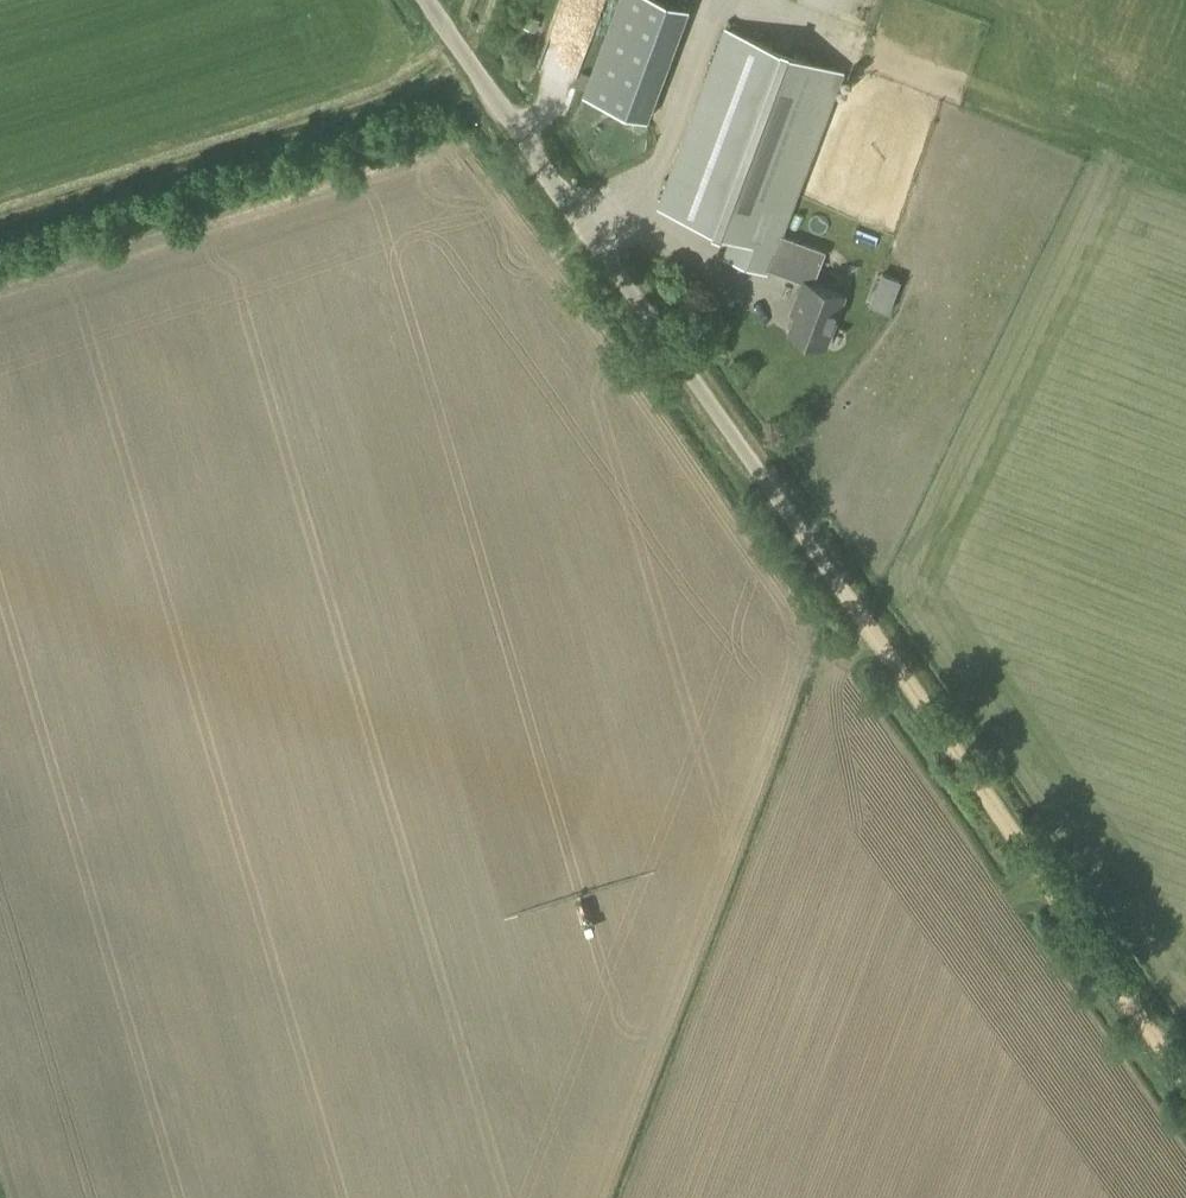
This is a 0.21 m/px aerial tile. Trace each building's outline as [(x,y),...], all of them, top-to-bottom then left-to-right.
[(692,9),(667,0),(622,0),(585,98),(650,122),(692,9)] [(804,1),(826,8),(829,0),(805,0),(804,1)] [(830,261),(831,258),(830,255),(825,253),(825,252),(783,236),(844,73),(728,30),(662,208),(736,236),(728,258),(768,273),(769,270),(806,284),(800,301),(804,303),(793,334),(828,347),(847,297),(816,285),(814,285),(818,271),(821,272),(824,271),(826,266),(825,263),(822,262),(822,260),(827,262),(830,261)]
